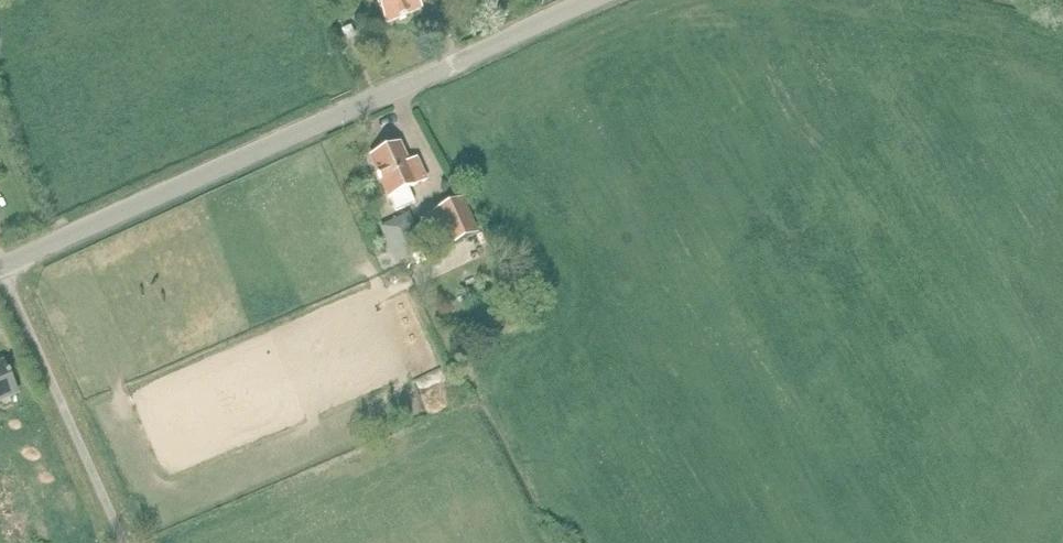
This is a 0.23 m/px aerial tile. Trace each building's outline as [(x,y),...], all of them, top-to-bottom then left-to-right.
[(421,8),(418,0),(376,0),(386,24),(421,8)] [(347,37),(354,34),(351,28),(344,31),(347,37)] [(371,157),(390,198),(428,180),(418,159),(410,162),(401,143),(371,157)] [(432,212),(448,248),(480,233),(463,197),(432,212)] [(18,394),(3,361),(0,363),(0,402),(18,394)]
